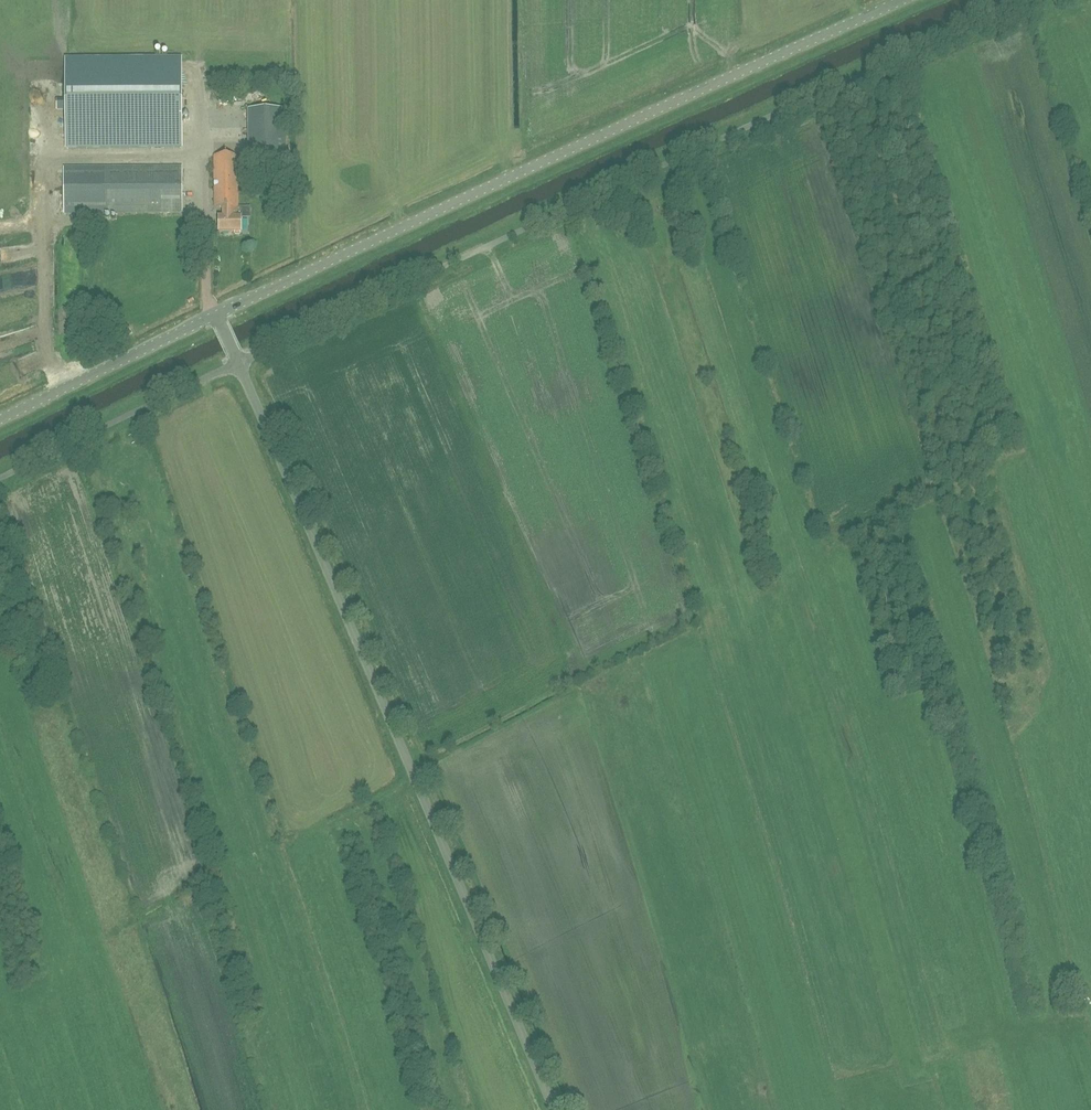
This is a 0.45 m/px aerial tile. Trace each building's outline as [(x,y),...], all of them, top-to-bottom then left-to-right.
[(65,111),(65,150),(182,150),(182,58),(65,57),(65,101),(65,111)] [(57,101),(57,111),(65,111),(65,101),(57,101)] [(248,167),(285,167),(285,110),(248,110),(248,167)] [(240,232),(241,232),(241,218),(237,218),(237,208),(238,208),(238,156),(214,156),(214,208),(223,208),(223,218),(219,218),(219,233),(235,232),(235,234),(240,234),(240,232)] [(181,167),(104,168),(65,168),(65,213),(104,213),(182,213),(182,212),(182,168),(182,167),(181,167)]
